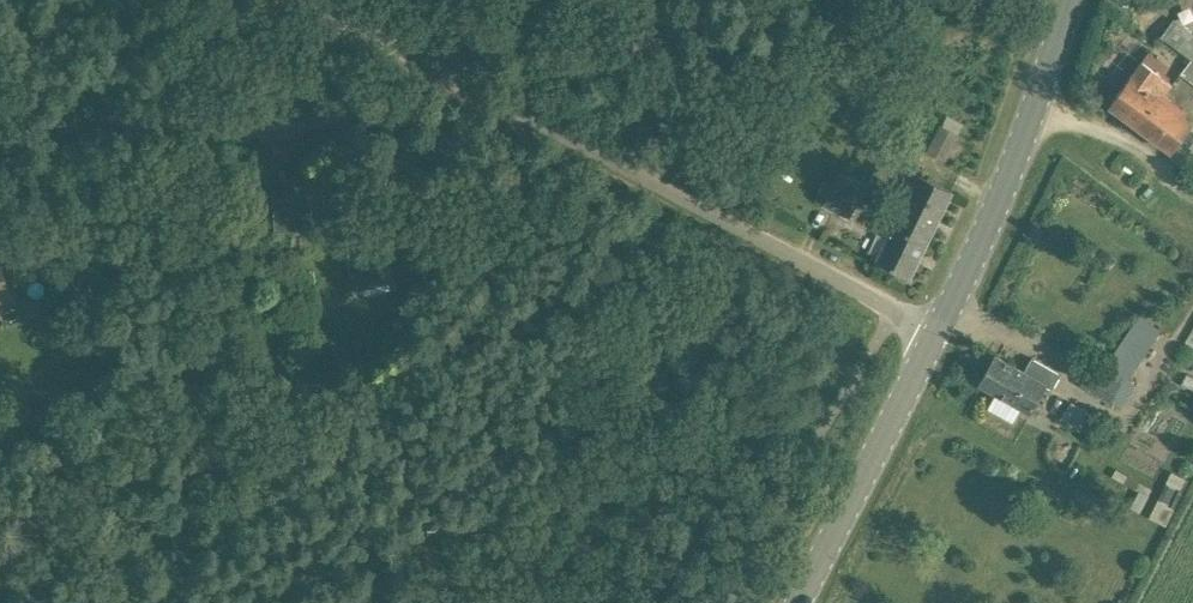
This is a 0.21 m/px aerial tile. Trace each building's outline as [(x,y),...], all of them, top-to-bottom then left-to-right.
[(1192,51),(1192,34),(1175,21),(1163,38),(1189,57),(1192,51)] [(1112,104),(1143,127),(1166,96),(1163,94),(1171,84),(1158,75),(1160,72),(1144,60),(1112,104)] [(1174,150),(1181,141),(1192,126),(1184,120),(1189,113),(1166,96),(1143,127),(1174,150)] [(866,185),(840,172),(824,204),(851,217),(866,185)] [(932,234),(882,209),(873,227),(890,235),(878,261),(911,277),(932,234)] [(368,243),(349,249),(351,260),(349,260),(353,276),(356,276),(359,287),(391,279),(385,253),(400,250),(395,230),(367,238),(368,243)] [(982,385),(992,391),(1031,412),(1047,383),(998,356),(982,385)] [(1091,367),(1082,383),(1112,401),(1121,385),(1091,367)] [(1097,442),(1107,426),(1073,405),(1063,422),(1097,442)] [(1141,511),(1152,487),(1143,483),(1116,470),(1113,477),(1140,489),(1132,506),(1141,511)] [(1180,488),(1185,477),(1172,471),(1166,482),(1175,486),(1180,488)] [(1167,504),(1175,486),(1166,482),(1159,500),(1167,504)] [(1167,525),(1175,508),(1167,504),(1159,500),(1150,517),(1167,525)]
